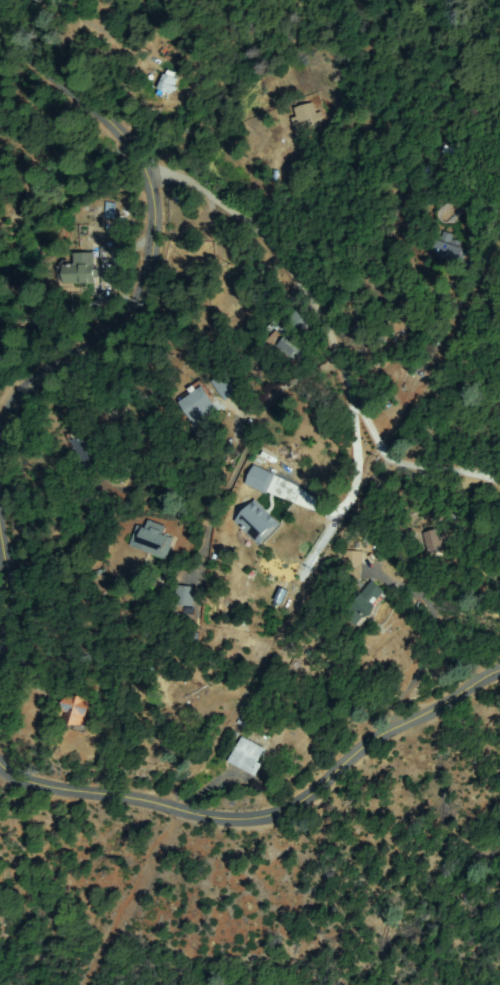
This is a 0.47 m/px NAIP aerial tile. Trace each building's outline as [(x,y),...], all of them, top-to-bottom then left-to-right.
[(161,91),(162,73),(173,74),(172,92),(161,91)] [(317,135),(298,138),(293,108),(313,105),(317,135)] [(112,218),(113,202),(102,202),(101,218),(112,218)] [(464,247),(461,263),(434,257),(439,234),(450,237),(448,244),(464,247)] [(93,253),(96,281),(61,284),(59,265),(77,263),(76,255),(93,253)] [(296,312),(307,319),(298,334),(286,326),(296,312)] [(269,345),(273,336),(266,333),(268,328),(310,346),(304,359),(269,345)] [(242,388),(226,400),(214,383),(229,372),(242,388)] [(179,402),(201,387),(214,407),(192,422),(179,402)] [(86,463),(74,467),(72,460),(78,458),(71,438),(87,432),(100,468),(89,472),(86,463)] [(246,482),(254,464),(277,474),(270,492),(246,482)] [(233,521),(257,545),(279,525),(255,500),(233,521)] [(164,530),(162,537),(172,539),(167,557),(132,548),(138,523),(164,530)] [(443,549),(428,553),(423,534),(438,530),(443,549)] [(362,554),(360,581),(343,580),(346,552),(362,554)] [(343,613),(369,581),(386,594),(360,627),(343,613)] [(280,585),(290,589),(285,602),(275,598),(280,585)] [(178,587),(195,589),(192,605),(176,603),(178,587)] [(86,718),(79,716),(77,727),(61,724),(67,696),(90,701),(86,718)] [(256,773),(231,761),(242,740),(266,752),(256,773)]
